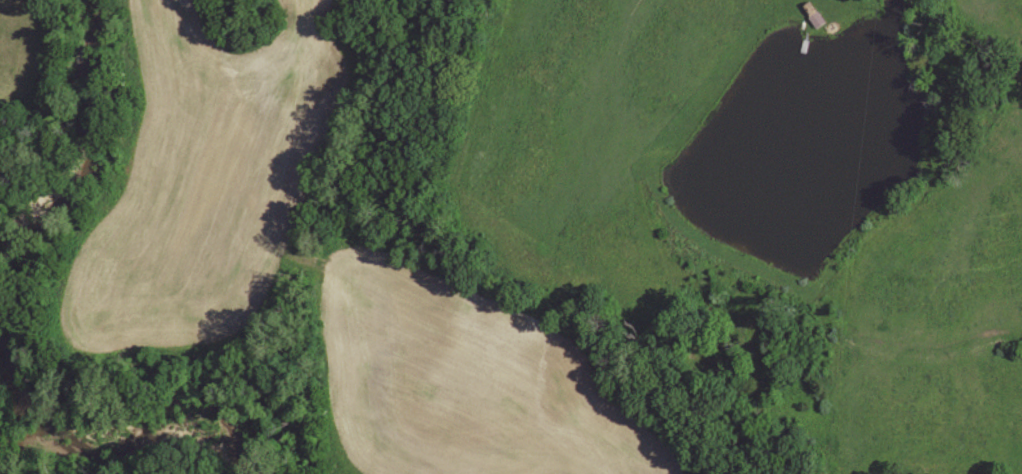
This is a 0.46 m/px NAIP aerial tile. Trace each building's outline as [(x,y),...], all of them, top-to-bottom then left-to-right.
[(801,12),(819,30),(828,22),(809,4),(801,12)]
